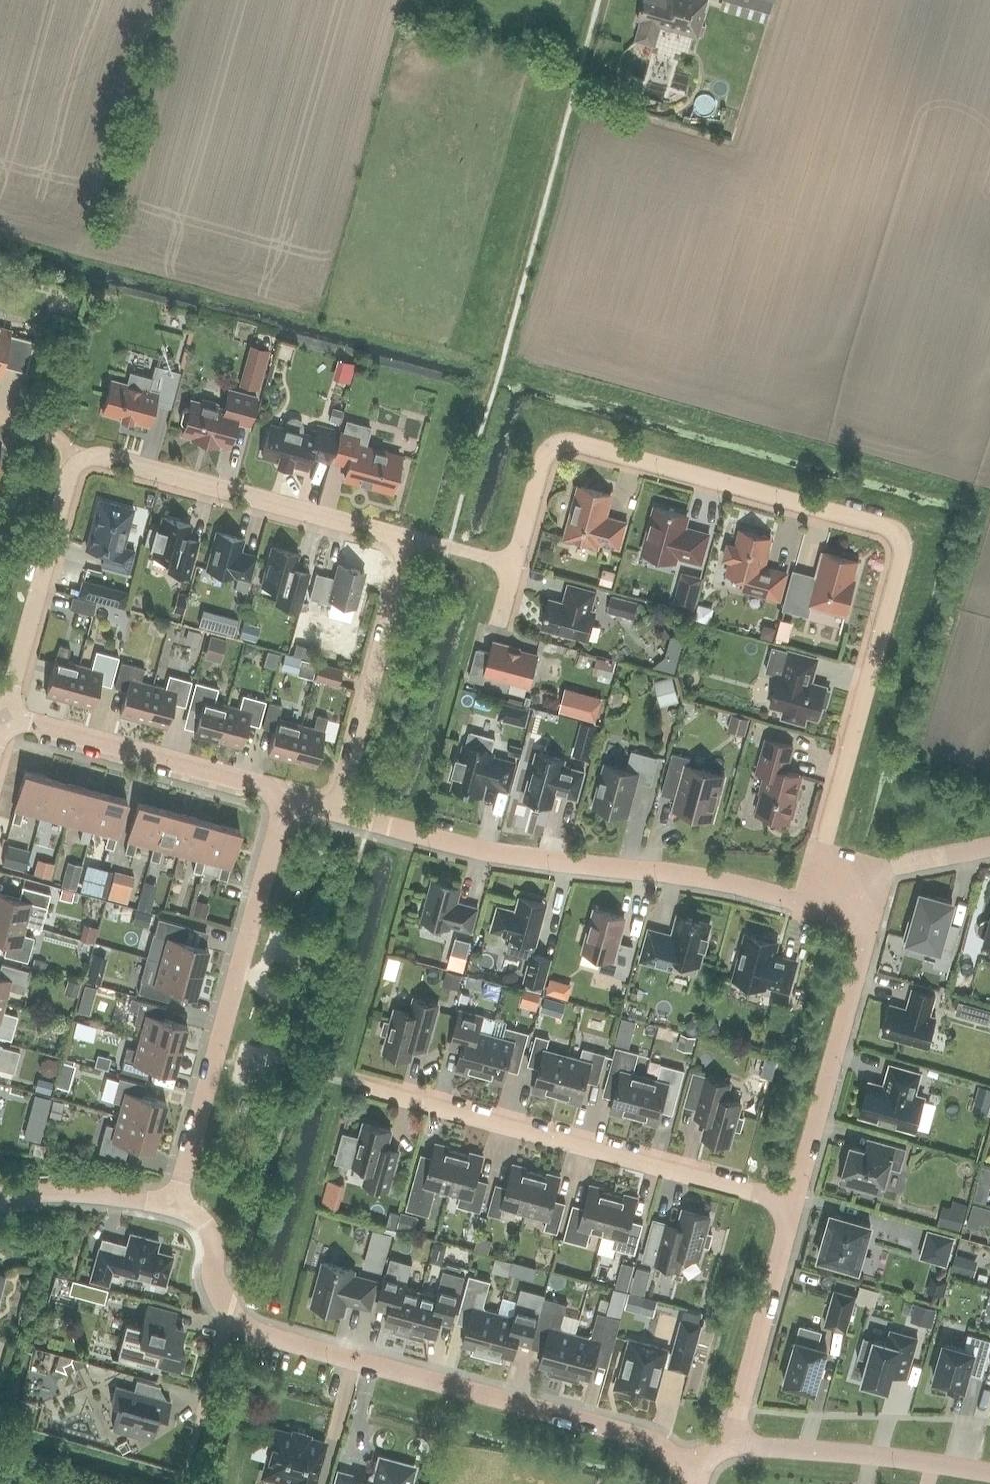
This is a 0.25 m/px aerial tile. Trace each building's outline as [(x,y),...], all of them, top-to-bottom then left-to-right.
[(638,20),(640,20),(634,41),(655,47),(661,26),(698,38),(707,10),(705,10),(708,0),(644,0),(638,20)] [(722,7),(769,21),(774,2),(766,0),(724,0),(722,7)] [(2,366),(27,373),(35,341),(0,331),(0,375),(2,366)] [(344,356),(341,376),(358,379),(361,359),(344,356)] [(171,407),(180,372),(156,366),(153,377),(131,371),(128,384),(112,380),(103,412),(122,418),(121,419),(133,422),(134,421),(149,425),(155,403),(171,407)] [(243,371),(239,385),(259,390),(262,377),(243,371)] [(249,426),(257,397),(230,390),(225,409),(218,407),(219,404),(203,399),(202,403),(192,400),(190,409),(188,409),(184,411),(181,421),(183,424),(186,425),(183,434),(196,438),(195,439),(216,445),(217,443),(229,447),(236,422),(249,426)] [(343,410),(334,407),(330,422),(338,425),(343,410)] [(302,429),(302,425),(300,421),(296,419),(292,419),(288,421),(286,425),(285,429),(271,425),(262,456),(307,468),(311,456),(329,461),(338,431),(318,425),(315,437),(301,433),(302,429)] [(366,448),(371,428),(348,421),(344,435),(342,434),(335,459),(349,463),(345,478),(374,486),(373,488),(386,491),(386,489),(392,491),(394,481),(399,483),(403,480),(405,472),(403,468),(398,467),(401,457),(366,448)] [(605,516),(611,494),(581,486),(577,502),(574,501),(570,516),(573,517),(568,537),(597,545),(598,543),(620,549),(628,522),(605,516)] [(129,572),(135,551),(124,548),(134,509),(99,500),(87,546),(106,551),(102,565),(129,572)] [(702,563),(710,534),(684,527),(687,515),(657,507),(644,553),(675,561),(676,556),(702,563)] [(152,544),(156,545),(153,556),(180,563),(177,574),(189,577),(199,542),(188,538),(191,525),(164,517),(161,529),(156,528),(149,527),(145,541),(152,543),(152,544)] [(763,567),(771,538),(741,530),(737,546),(729,544),(725,558),(731,560),(728,574),(745,579),(742,589),(780,599),(787,573),(763,567)] [(247,591),(257,556),(240,552),(243,539),(218,532),(208,569),(233,576),(234,575),(239,576),(236,588),(247,591)] [(288,593),(285,605),(300,609),(310,573),(295,569),(299,554),(272,547),(261,585),(288,593)] [(854,579),(859,561),(824,552),(818,577),(794,571),(784,608),(808,615),(811,604),(846,614),(856,579),(854,579)] [(355,606),(365,572),(339,565),(335,579),(329,578),(329,577),(317,573),(310,598),(331,604),(332,600),(355,606)] [(689,570),(677,602),(698,610),(710,578),(689,570)] [(592,610),(597,591),(569,584),(564,602),(551,599),(543,628),(588,640),(596,611),(592,610)] [(189,595),(178,592),(173,611),(183,614),(189,595)] [(633,619),(638,602),(611,595),(607,612),(633,619)] [(93,615),(96,602),(73,596),(70,609),(93,615)] [(716,608),(701,604),(696,621),(711,625),(716,608)] [(234,635),(238,618),(219,613),(215,630),(234,635)] [(794,640),(799,619),(787,616),(784,627),(769,624),(767,633),(794,640)] [(201,633),(188,629),(185,642),(198,646),(201,633)] [(220,664),(226,640),(210,636),(204,659),(220,664)] [(684,639),(671,636),(666,655),(653,666),(675,672),(684,639)] [(538,655),(512,648),(513,646),(495,641),(492,652),(476,648),(468,679),(484,683),(487,674),(530,686),(538,655)] [(314,648),(297,643),(294,653),(311,658),(314,648)] [(256,647),(245,644),(242,655),(253,658),(256,647)] [(70,701),(80,665),(67,662),(71,648),(60,645),(46,695),(70,701)] [(826,706),(831,690),(826,689),(827,687),(811,682),(817,659),(774,647),(767,671),(780,675),(771,705),(786,709),(784,716),(804,722),(806,715),(818,718),(821,705),(826,706)] [(80,665),(70,701),(93,707),(100,683),(112,686),(119,657),(97,651),(92,668),(80,665)] [(597,658),(594,672),(612,677),(615,662),(597,658)] [(144,721),(154,685),(141,682),(145,668),(122,662),(115,687),(127,690),(120,715),(144,721)] [(339,686),(343,668),(319,662),(314,679),(339,686)] [(154,685),(144,721),(167,727),(173,703),(185,706),(192,681),(169,675),(166,688),(154,685)] [(680,701),(673,676),(654,681),(661,706),(680,701)] [(218,741),(228,705),(215,701),(219,688),(196,682),(189,707),(201,710),(195,735),(218,741)] [(563,689),(558,710),(569,713),(589,718),(598,720),(603,699),(563,689)] [(228,705),(218,741),(241,747),(248,723),(260,726),(266,701),(243,695),(240,708),(228,705)] [(292,761),(302,725),(279,719),(282,705),(270,702),(263,727),(275,730),(269,755),(292,761)] [(302,725),(292,761),(315,767),(328,718),(318,715),(314,728),(302,725)] [(745,736),(750,720),(732,715),(728,731),(745,736)] [(587,723),(579,747),(593,752),(602,728),(587,723)] [(516,762),(494,756),(495,753),(491,753),(495,739),(468,731),(461,759),(458,758),(454,773),(456,774),(453,787),(483,795),(486,783),(509,789),(516,762)] [(794,817),(798,802),(795,801),(802,775),(787,771),(794,746),(766,739),(757,772),(764,774),(759,792),(762,793),(757,813),(790,821),(791,816),(794,817)] [(658,757),(632,750),(627,769),(605,763),(594,806),(628,815),(629,814),(627,814),(636,781),(652,785),(660,756),(658,757)] [(578,799),(585,771),(564,766),(565,760),(537,752),(525,799),(553,806),(557,793),(578,799)] [(713,819),(725,775),(688,765),(690,757),(673,753),(662,793),(678,797),(675,809),(713,819)] [(41,817),(51,779),(26,772),(12,822),(21,824),(24,812),(41,817)] [(66,823),(76,786),(51,779),(41,817),(37,829),(46,831),(49,819),(66,823)] [(91,830),(102,793),(76,786),(66,823),(84,828),(80,840),(89,842),(92,830),(91,830)] [(91,830),(92,830),(109,835),(105,847),(114,849),(127,800),(102,793),(91,830)] [(154,847),(165,810),(139,803),(126,852),(134,855),(137,843),(154,847)] [(180,854),(190,816),(165,810),(154,847),(151,859),(159,861),(162,849),(180,854)] [(205,861),(215,823),(190,816),(180,854),(197,859),(194,871),(202,873),(205,861)] [(205,861),(222,865),(219,877),(227,880),(241,830),(215,823),(205,861)] [(30,851),(8,845),(2,865),(25,871),(30,851)] [(34,874),(51,878),(55,863),(38,858),(34,874)] [(68,884),(82,886),(86,861),(71,859),(68,884)] [(106,897),(112,870),(98,867),(92,893),(106,897)] [(115,872),(108,897),(108,898),(127,903),(133,884),(132,884),(135,876),(115,870),(115,872)] [(472,931),(478,908),(457,902),(461,888),(433,880),(423,920),(450,927),(451,925),(472,931)] [(0,894),(0,917),(27,924),(42,928),(51,894),(23,886),(19,899),(0,894)] [(72,902),(75,892),(62,889),(60,898),(72,902)] [(909,918),(903,938),(912,941),(909,952),(926,957),(935,960),(934,966),(948,970),(958,935),(942,930),(952,901),(934,896),(932,899),(922,896),(915,919),(909,918)] [(537,944),(548,904),(520,897),(517,910),(497,904),(489,931),(537,944)] [(210,904),(197,900),(193,914),(206,918),(210,904)] [(625,977),(633,947),(618,942),(625,917),(596,909),(585,952),(604,957),(601,970),(625,977)] [(152,914),(137,910),(133,923),(148,927),(152,914)] [(650,930),(642,959),(671,967),(695,973),(698,964),(699,964),(704,947),(706,948),(709,937),(707,937),(710,924),(687,917),(682,916),(679,915),(679,917),(676,927),(674,937),(650,930)] [(27,924),(0,917),(0,940),(8,942),(4,955),(28,961),(34,937),(24,934),(27,924)] [(161,961),(202,972),(209,948),(185,942),(189,927),(159,918),(151,946),(164,949),(161,961)] [(989,920),(984,920),(980,922),(979,926),(979,931),(981,935),(984,937),(988,938),(988,941),(989,942),(989,920)] [(763,938),(747,934),(735,978),(766,987),(766,984),(789,991),(797,962),(774,955),(778,942),(774,941),(775,939),(764,936),(763,938)] [(456,937),(448,966),(463,971),(472,941),(456,937)] [(534,954),(537,944),(511,937),(507,951),(529,957),(522,982),(544,987),(551,958),(534,954)] [(390,975),(402,977),(406,955),(394,953),(390,975)] [(196,996),(202,972),(161,961),(158,972),(145,969),(139,992),(169,1001),(172,989),(196,996)] [(30,971),(2,964),(0,971),(0,1000),(6,1002),(9,991),(24,995),(30,971)] [(468,975),(464,989),(481,994),(485,979),(468,975)] [(71,989),(80,991),(82,986),(89,988),(83,1009),(95,1012),(103,985),(74,977),(71,989)] [(547,992),(569,999),(573,984),(551,978),(547,992)] [(883,1036),(927,1048),(936,1017),(930,1016),(935,996),(912,990),(907,1009),(892,1005),(883,1036)] [(386,1021),(382,1033),(389,1035),(385,1051),(411,1058),(414,1048),(426,1052),(430,1036),(439,1005),(415,998),(411,1014),(396,1010),(392,1023),(386,1021)] [(989,1019),(989,1005),(965,999),(962,1012),(989,1019)] [(6,1002),(0,1000),(0,1037),(12,1040),(18,1016),(4,1012),(6,1002)] [(140,1038),(181,1049),(188,1025),(164,1019),(167,1007),(141,1000),(134,1024),(143,1026),(140,1038)] [(481,1074),(492,1034),(479,1031),(484,1016),(461,1010),(452,1044),(463,1047),(457,1071),(469,1074),(470,1071),(481,1074)] [(492,1034),(481,1074),(492,1077),(491,1080),(504,1083),(510,1059),(521,1063),(529,1033),(507,1027),(504,1037),(492,1034)] [(558,1095),(569,1055),(547,1049),(550,1038),(537,1035),(529,1065),(540,1068),(534,1091),(546,1095),(547,1092),(558,1095)] [(175,1073),(181,1049),(140,1038),(137,1050),(128,1047),(122,1070),(148,1078),(151,1066),(175,1073)] [(15,1073),(21,1051),(0,1046),(0,1069),(15,1073)] [(635,1116),(646,1076),(634,1073),(639,1053),(616,1047),(606,1086),(617,1089),(611,1113),(624,1116),(624,1113),(635,1116)] [(569,1055),(558,1095),(569,1098),(568,1101),(581,1104),(587,1081),(598,1084),(607,1054),(584,1048),(581,1059),(569,1055)] [(71,1076),(74,1065),(63,1061),(60,1072),(71,1076)] [(646,1076),(635,1116),(646,1119),(646,1122),(658,1125),(664,1102),(676,1105),(685,1071),(662,1064),(658,1080),(646,1076)] [(915,1095),(921,1073),(892,1065),(886,1086),(870,1082),(860,1114),(916,1130),(925,1097),(915,1095)] [(119,1115),(160,1126),(167,1102),(143,1096),(146,1085),(120,1077),(113,1101),(122,1103),(119,1115)] [(741,1130),(744,1118),(737,1116),(741,1103),(726,1099),(730,1084),(707,1078),(696,1119),(708,1122),(703,1137),(730,1144),(734,1129),(741,1130)] [(980,1085),(973,1108),(989,1113),(989,1111),(989,1088),(980,1085)] [(30,1110),(46,1114),(50,1097),(34,1093),(30,1110)] [(65,1102),(53,1099),(49,1116),(61,1118),(65,1102)] [(154,1150),(160,1126),(119,1115),(116,1127),(107,1124),(100,1151),(126,1159),(130,1144),(154,1150)] [(369,1169),(364,1186),(390,1193),(402,1150),(390,1147),(395,1129),(366,1121),(361,1139),(345,1135),(338,1160),(369,1169)] [(901,1170),(907,1148),(878,1140),(875,1152),(852,1145),(841,1182),(882,1193),(884,1183),(889,1167),(901,1170)] [(43,1155),(46,1145),(35,1142),(32,1153),(43,1155)] [(449,1192),(460,1152),(449,1149),(449,1146),(437,1143),(431,1166),(420,1163),(407,1209),(430,1215),(437,1188),(449,1192)] [(460,1152),(449,1192),(461,1195),(458,1206),(481,1212),(489,1182),(478,1179),(484,1156),(472,1152),(471,1155),(460,1152)] [(988,1163),(974,1223),(986,1225),(987,1220),(989,1221),(989,1163),(988,1163)] [(526,1212),(537,1173),(526,1170),(526,1167),(514,1164),(508,1187),(497,1184),(489,1214),(501,1217),(504,1206),(526,1212)] [(537,1173),(526,1212),(548,1218),(545,1229),(558,1233),(566,1203),(555,1200),(561,1177),(549,1173),(548,1176),(537,1173)] [(326,1202),(344,1206),(350,1181),(332,1177),(326,1202)] [(603,1233),(614,1194),(603,1191),(604,1188),(591,1184),(585,1208),(574,1205),(564,1239),(587,1245),(591,1230),(603,1233)] [(614,1194),(603,1233),(616,1237),(613,1247),(635,1253),(643,1224),(632,1221),(638,1197),(626,1194),(625,1197),(614,1194)] [(954,1197),(945,1222),(966,1229),(975,1204),(954,1197)] [(653,1228),(644,1259),(656,1263),(680,1269),(684,1254),(699,1258),(703,1245),(709,1247),(713,1234),(706,1233),(710,1217),(684,1210),(677,1234),(665,1231),(653,1228)] [(398,1227),(414,1231),(418,1216),(402,1211),(398,1227)] [(823,1241),(824,1241),(820,1257),(859,1268),(863,1252),(865,1252),(868,1241),(866,1241),(871,1225),(832,1214),(827,1230),(826,1230),(823,1241)] [(954,1237),(950,1236),(929,1230),(921,1257),(947,1264),(954,1237)] [(157,1251),(159,1241),(131,1233),(128,1245),(102,1238),(91,1280),(108,1285),(112,1270),(165,1284),(173,1256),(157,1251)] [(951,1273),(974,1279),(979,1259),(956,1253),(951,1273)] [(410,1336),(422,1292),(409,1288),(407,1284),(412,1264),(390,1258),(376,1309),(388,1312),(385,1325),(397,1328),(396,1332),(410,1336)] [(372,1310),(380,1280),(356,1274),(357,1270),(323,1260),(311,1306),(345,1315),(348,1304),(372,1310)] [(651,1271),(637,1267),(630,1291),(644,1295),(651,1271)] [(444,1270),(438,1293),(434,1295),(422,1292),(410,1336),(425,1340),(427,1335),(436,1338),(442,1317),(454,1320),(465,1276),(444,1270)] [(487,1357),(499,1312),(487,1309),(484,1305),(490,1282),(491,1282),(491,1281),(470,1275),(460,1310),(472,1314),(463,1345),(473,1348),(471,1353),(487,1357)] [(85,1296),(104,1302),(108,1289),(89,1283),(85,1296)] [(535,1331),(545,1297),(545,1296),(522,1289),(522,1291),(516,1314),(512,1316),(499,1312),(487,1357),(503,1361),(504,1356),(513,1359),(522,1327),(535,1331)] [(846,1331),(855,1297),(835,1292),(826,1325),(846,1331)] [(564,1378),(576,1334),(564,1330),(561,1326),(567,1305),(568,1305),(568,1304),(545,1297),(535,1331),(549,1335),(540,1366),(550,1369),(549,1374),(564,1378)] [(937,1322),(941,1307),(922,1301),(917,1317),(937,1322)] [(118,1352),(120,1352),(117,1360),(160,1371),(161,1367),(179,1372),(185,1350),(179,1348),(185,1326),(174,1323),(177,1311),(148,1302),(142,1326),(126,1321),(118,1352)] [(576,1334),(564,1378),(580,1382),(581,1377),(590,1380),(599,1348),(613,1352),(622,1319),(598,1312),(599,1314),(593,1335),(589,1337),(576,1334)] [(689,1372),(702,1325),(682,1320),(669,1366),(689,1372)] [(792,1357),(784,1383),(788,1384),(787,1388),(797,1390),(798,1387),(815,1392),(827,1349),(818,1346),(822,1330),(801,1324),(797,1340),(796,1344),(792,1343),(788,1356),(792,1357)] [(918,1338),(891,1330),(887,1343),(875,1340),(863,1382),(889,1390),(893,1374),(907,1377),(918,1338)] [(989,1352),(989,1339),(969,1333),(964,1349),(944,1343),(934,1380),(950,1384),(949,1387),(960,1390),(960,1387),(965,1388),(969,1373),(983,1377),(989,1352)] [(655,1397),(668,1349),(631,1339),(621,1377),(619,1376),(616,1389),(631,1393),(632,1391),(655,1397)] [(158,1398),(161,1386),(138,1380),(135,1391),(116,1386),(112,1403),(120,1405),(113,1428),(152,1439),(159,1415),(167,1417),(171,1401),(158,1398)] [(277,1430),(264,1475),(268,1476),(268,1479),(274,1483),(314,1483),(325,1443),(309,1439),(310,1435),(294,1431),(293,1434),(277,1430)] [(414,1467),(381,1458),(377,1474),(366,1480),(340,1473),(337,1483),(409,1483),(414,1467)]
